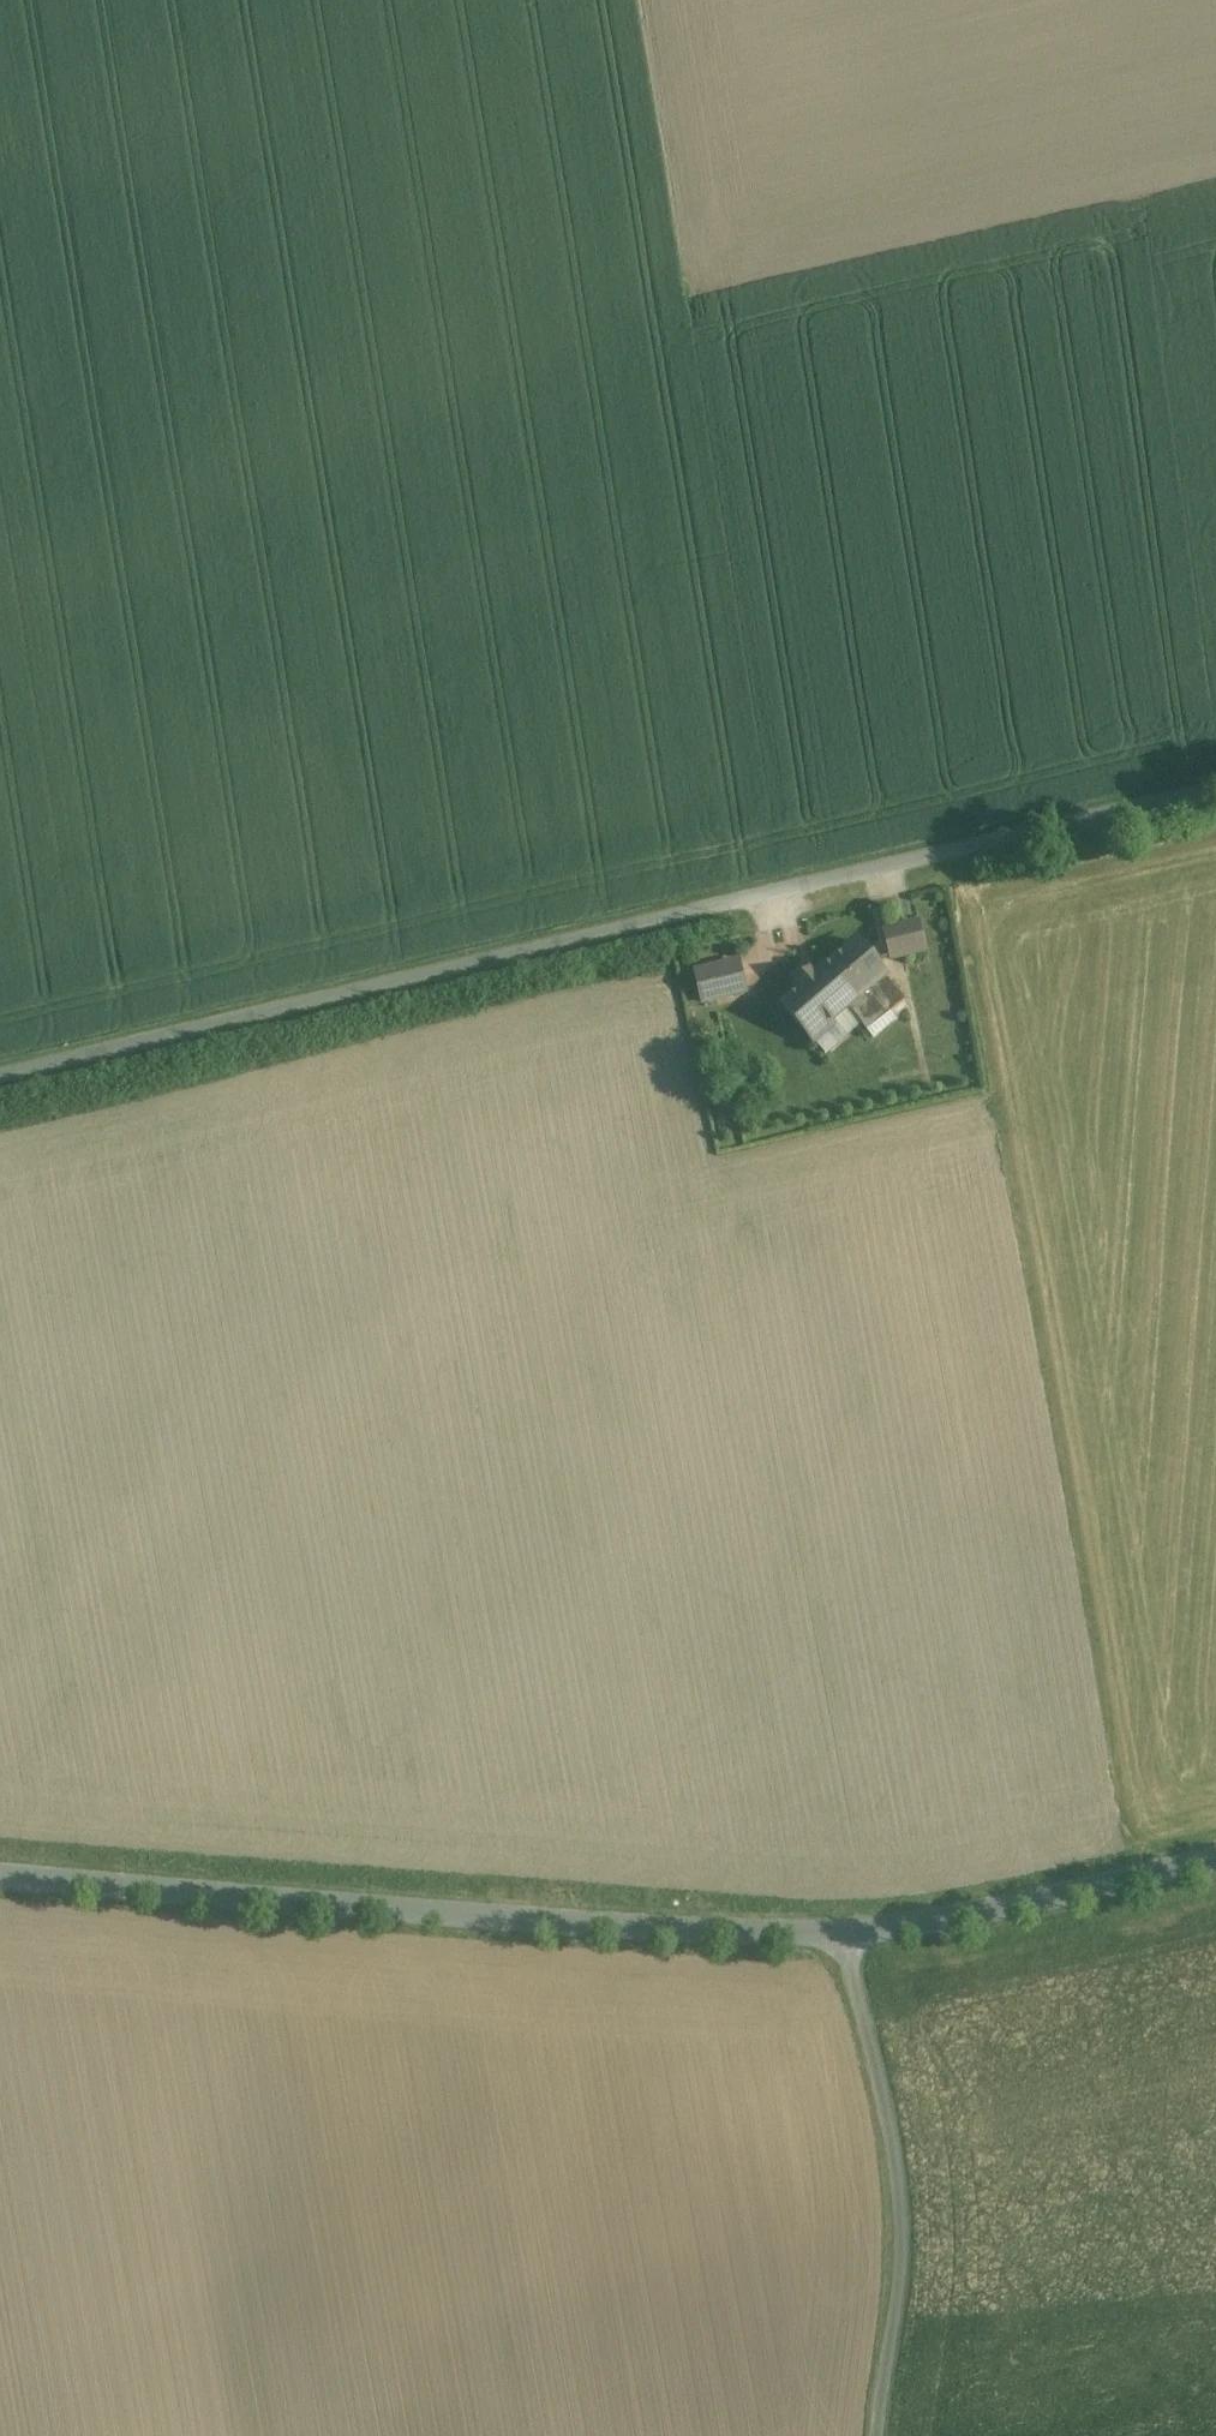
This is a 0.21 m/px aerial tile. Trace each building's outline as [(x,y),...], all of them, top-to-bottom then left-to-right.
[(898,960),(935,950),(926,917),(889,927),(898,960)] [(908,1002),(859,944),(784,1006),(813,1041),(850,1011),(866,1029),(887,1011),(892,1016),(908,1002)] [(708,1003),(759,991),(750,954),(699,966),(708,1003)]
